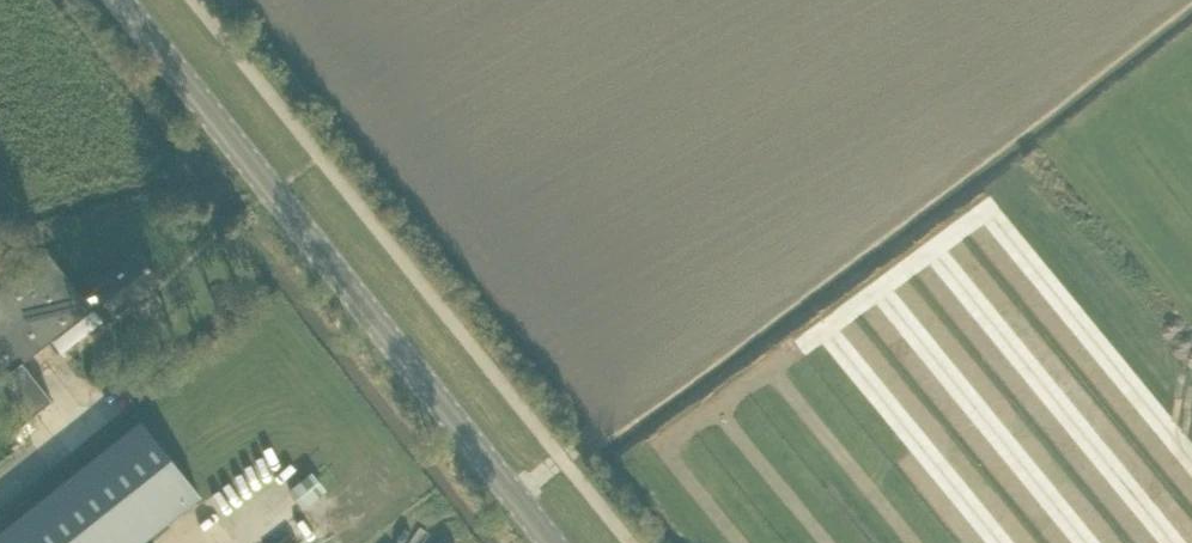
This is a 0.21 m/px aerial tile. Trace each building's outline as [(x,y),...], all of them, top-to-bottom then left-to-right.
[(28,421),(52,401),(22,363),(102,299),(116,316),(159,281),(136,253),(93,288),(94,289),(83,298),(46,252),(0,289),(0,386),(28,421)] [(199,498),(139,423),(0,533),(0,542),(141,542),(199,498)] [(313,464),(293,482),(308,499),(328,481),(313,464)]
